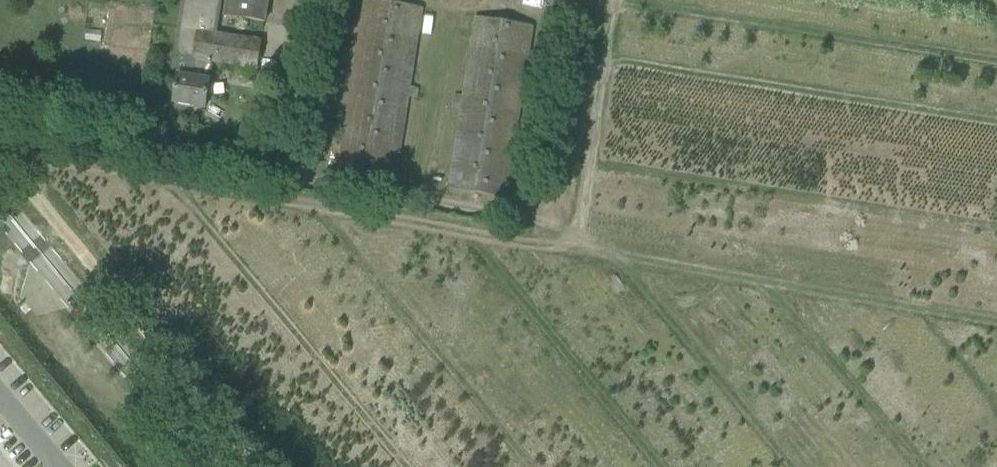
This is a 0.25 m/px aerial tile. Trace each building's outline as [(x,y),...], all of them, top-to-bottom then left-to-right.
[(205,109),(210,82),(208,82),(212,63),(257,70),(261,41),(242,38),(212,34),(217,3),(195,0),(188,0),(183,4),(175,50),(180,58),(173,63),(172,71),(177,79),(178,79),(174,104),(205,109)] [(222,17),(263,23),(267,0),(225,0),(222,17)] [(376,0),(367,0),(339,172),(394,181),(408,98),(418,99),(420,89),(412,88),(425,8),(376,0)] [(533,27),(524,25),(474,18),(462,97),(454,95),(452,106),(462,107),(449,190),(505,199),(533,27)]
